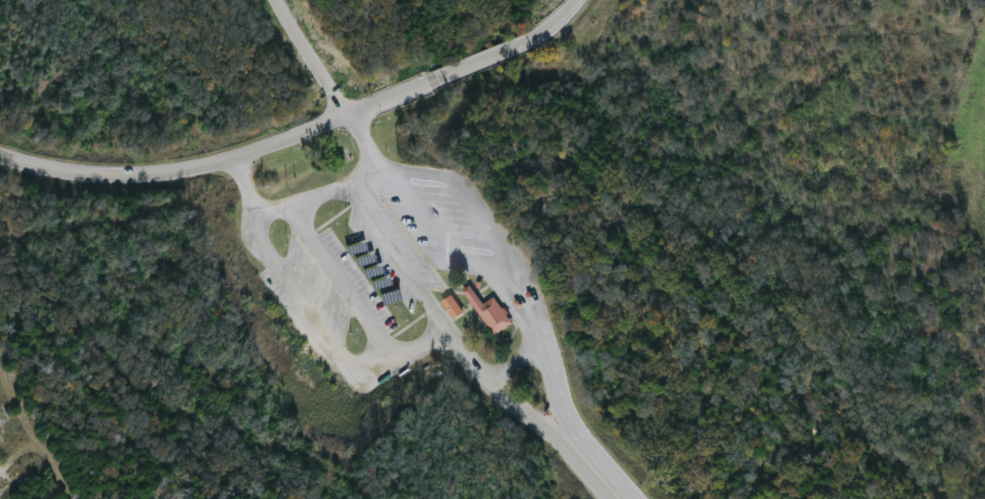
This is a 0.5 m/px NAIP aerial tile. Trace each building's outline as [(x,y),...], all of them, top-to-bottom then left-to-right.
[(472,284),(485,303),(496,296),(514,322),(496,335),(464,290),(472,284)] [(442,301),(453,319),(464,313),(453,294),(442,301)]
